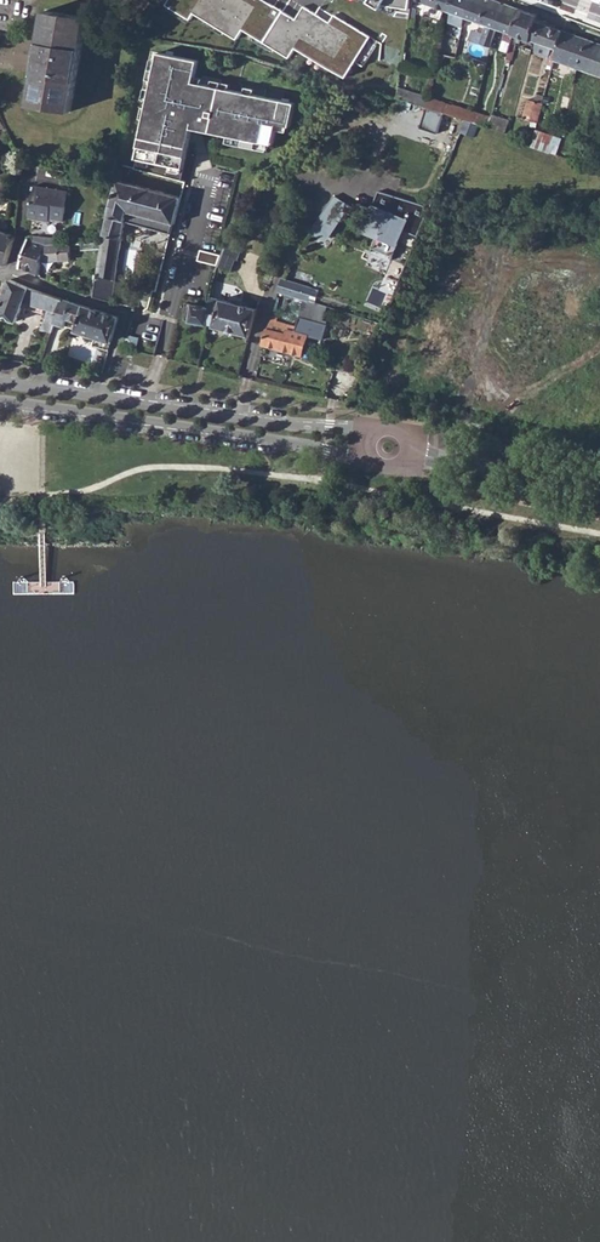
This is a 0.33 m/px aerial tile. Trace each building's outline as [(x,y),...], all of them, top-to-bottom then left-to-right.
[(169,4),(194,20),(198,14),(241,39),(247,29),(265,0),(172,0),(169,4)] [(247,29),(292,57),(299,47),(347,77),(371,38),(337,17),(333,23),(306,6),(299,19),(268,0),(265,0),(247,29)] [(382,9),(385,5),(410,11),(412,0),(367,0),(382,9)] [(447,11),(450,0),(433,0),(431,5),(447,11)] [(464,17),(469,0),(450,0),(447,11),(450,12),(448,21),(462,26),(464,17)] [(481,23),(487,0),(469,0),(464,17),(481,23)] [(496,29),(503,2),(497,0),(487,0),(481,23),(488,25),(481,43),(491,47),(496,29)] [(496,29),(505,32),(502,40),(500,45),(508,47),(518,8),(503,2),(496,29)] [(505,60),(510,62),(517,36),(529,40),(530,40),(535,21),(537,14),(518,8),(508,47),(505,60)] [(28,102),(70,109),(85,16),(43,10),(28,102)] [(180,37),(182,19),(159,17),(157,34),(180,37)] [(530,40),(533,41),(549,47),(545,63),(551,65),(562,30),(553,27),(541,22),(535,21),(530,40)] [(187,24),(185,38),(203,40),(204,26),(187,24)] [(551,65),(557,67),(558,61),(566,64),(575,35),(562,30),(551,65)] [(566,64),(572,66),(570,72),(576,74),(578,68),(587,39),(575,35),(566,64)] [(578,68),(585,70),(583,76),(588,78),(599,44),(587,39),(578,68)] [(592,80),(594,74),(599,76),(599,44),(588,78),(592,80)] [(204,61),(164,53),(145,159),(193,168),(200,128),(281,142),(285,124),(298,126),(302,103),(200,84),(204,61)] [(375,91),(396,96),(397,87),(377,83),(375,91)] [(396,96),(412,101),(415,92),(398,86),(397,87),(396,96)] [(412,101),(428,106),(430,97),(415,92),(412,101)] [(428,106),(443,111),(445,102),(430,97),(428,106)] [(537,122),(543,98),(539,97),(537,100),(527,98),(522,118),(537,122)] [(443,111),(456,116),(458,106),(445,102),(443,111)] [(456,116),(464,118),(472,121),(474,112),(458,106),(456,116)] [(472,121),(478,123),(481,124),(487,126),(489,117),(474,112),(472,121)] [(461,132),(464,133),(474,136),(478,123),(472,121),(464,118),(461,132)] [(531,145),(549,151),(555,134),(538,128),(531,145)] [(531,145),(534,133),(526,131),(523,141),(531,145)] [(570,158),(572,152),(562,149),(560,155),(570,158)] [(582,152),(580,162),(586,164),(589,155),(582,152)] [(204,246),(218,250),(236,179),(222,175),(204,246)] [(95,295),(119,303),(121,296),(114,294),(124,220),(169,232),(172,223),(174,223),(181,197),(158,190),(117,179),(96,229),(96,241),(95,295)] [(31,217),(51,221),(52,217),(66,220),(71,191),(37,186),(31,217)] [(367,221),(362,232),(377,238),(373,248),(395,256),(405,230),(419,236),(431,207),(379,192),(372,210),(358,204),(355,209),(334,197),(313,233),(327,241),(344,211),(367,221)] [(2,214),(10,216),(9,198),(0,199),(0,214),(2,214)] [(5,264),(13,234),(0,230),(0,263),(5,264)] [(22,266),(39,273),(42,263),(45,263),(46,259),(70,259),(71,243),(60,243),(47,244),(35,240),(30,238),(22,266)] [(201,255),(220,260),(224,251),(218,250),(204,246),(201,255)] [(209,297),(217,299),(228,269),(218,265),(215,272),(211,283),(209,297)] [(16,321),(23,302),(48,310),(41,329),(51,333),(55,323),(62,299),(30,288),(10,279),(0,306),(0,316),(16,321)] [(279,291),(316,303),(320,290),(282,279),(279,291)] [(207,325),(214,326),(213,327),(250,336),(256,310),(241,306),(241,301),(237,300),(236,304),(217,299),(209,297),(209,299),(208,305),(207,325)] [(55,323),(65,327),(68,319),(79,322),(76,330),(95,336),(92,345),(109,351),(119,317),(62,299),(55,323)] [(190,321),(204,325),(207,325),(208,305),(192,303),(191,308),(190,321)] [(285,324),(288,325),(287,330),(301,334),(307,336),(314,338),(319,323),(289,313),(285,324)] [(262,345),(301,356),(307,336),(301,334),(287,330),(288,325),(285,324),(276,322),(277,317),(272,316),(271,320),(267,326),(262,345)]
